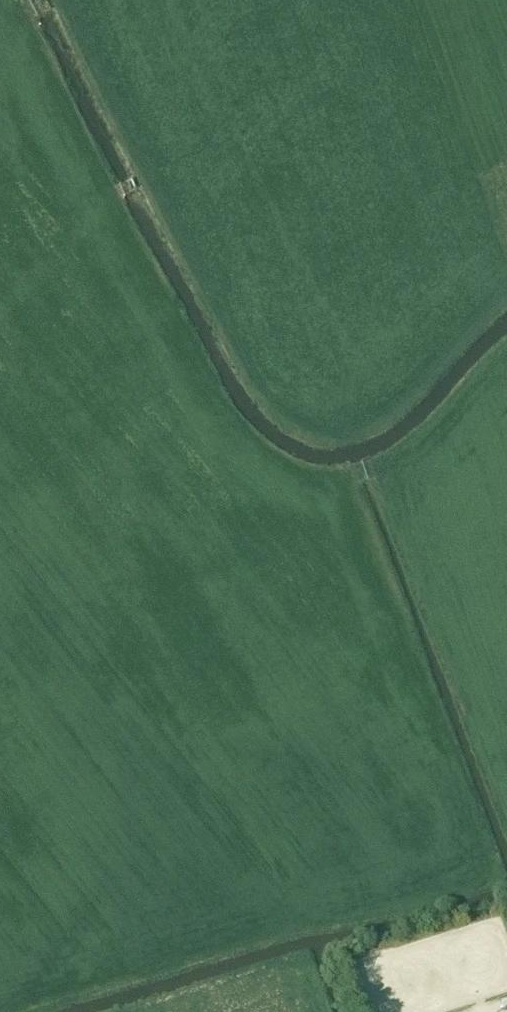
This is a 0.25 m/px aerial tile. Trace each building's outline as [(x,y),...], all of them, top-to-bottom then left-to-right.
[(370,1011),(393,1011),(390,993),(381,994),(379,982),(370,984),(368,971),(359,973),(360,979),(364,978),(370,1011)]
